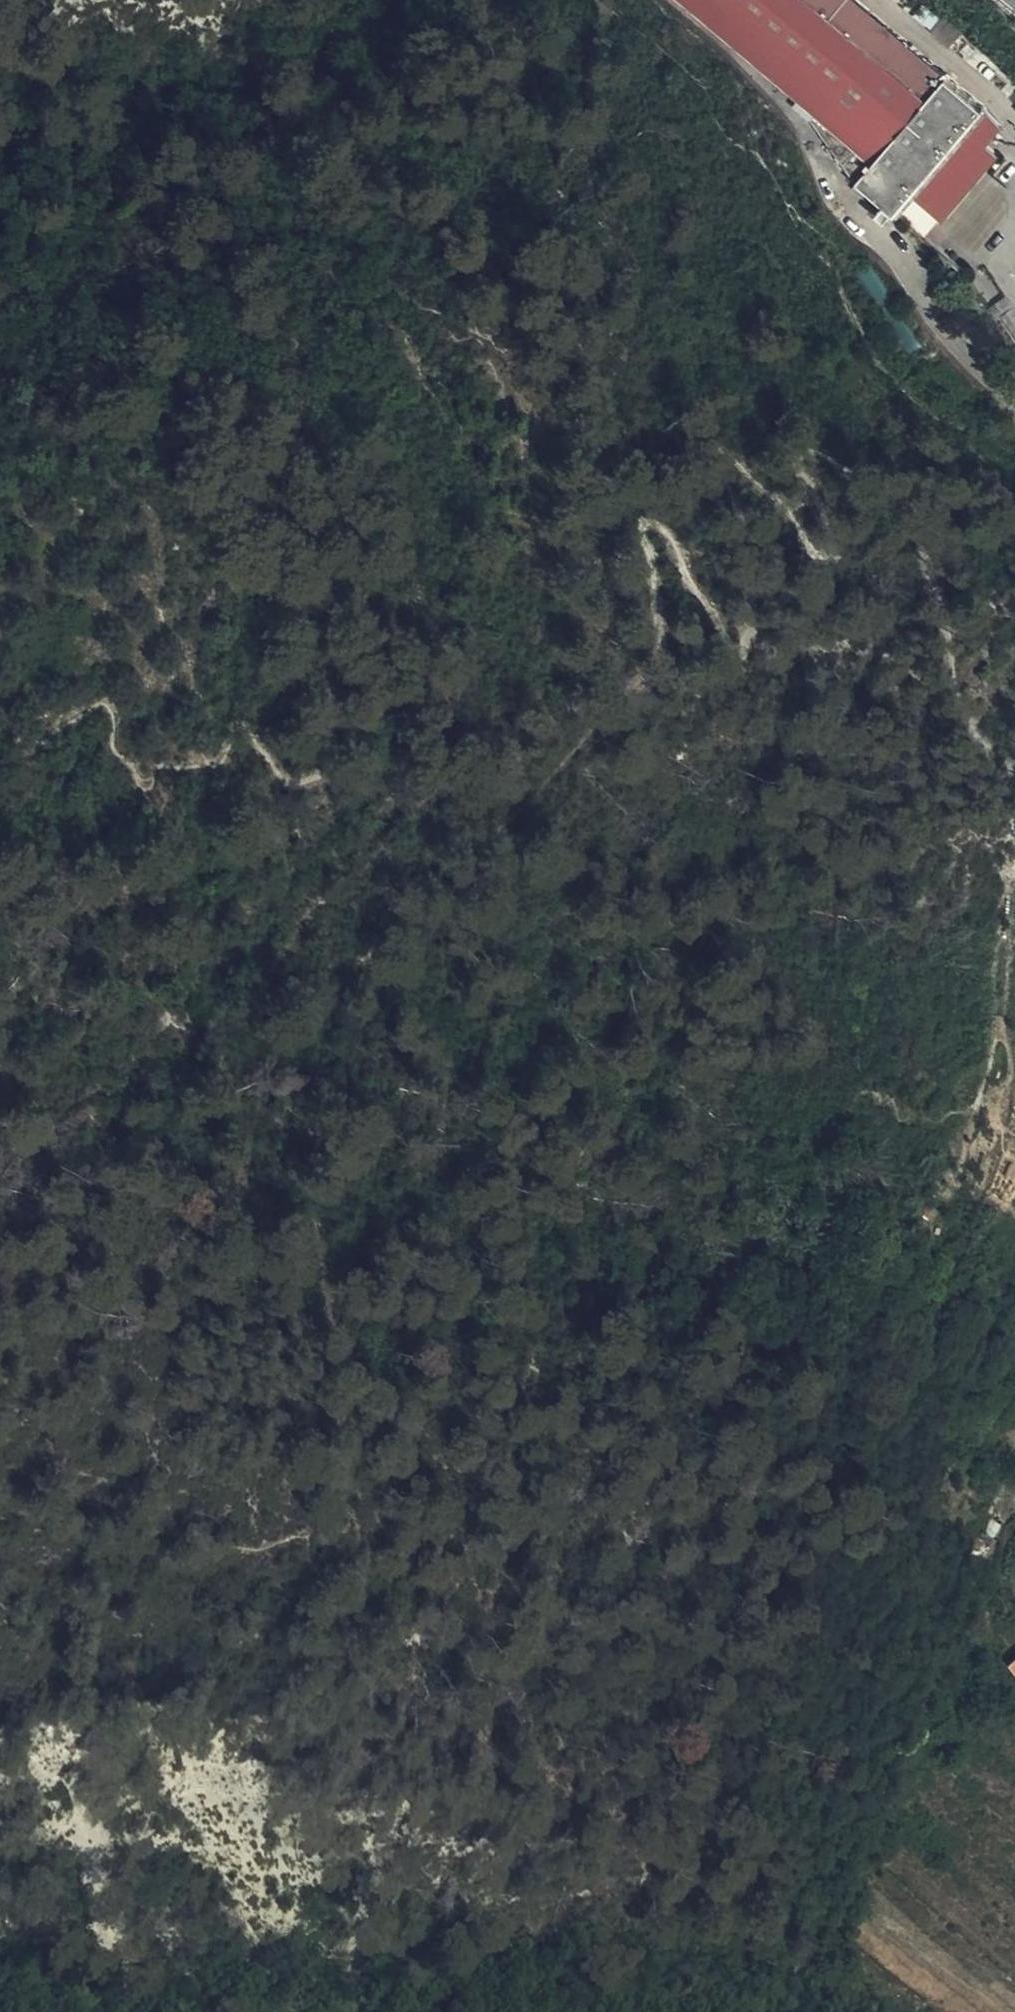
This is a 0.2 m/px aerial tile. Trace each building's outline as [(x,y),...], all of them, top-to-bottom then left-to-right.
[(867,205),(885,185),(905,202),(920,215),(978,148),(962,133),(977,114),(960,90),(902,42),(853,0),(681,0),(725,39),(795,98),(788,106),(831,172),(867,205)] [(957,246),(994,204),(991,184),(976,170),(931,222),(957,246)] [(885,185),(867,205),(888,223),(905,202),(885,185)] [(1001,1666),(1010,1676),(1014,1672),(1014,1654),(1001,1666)]
